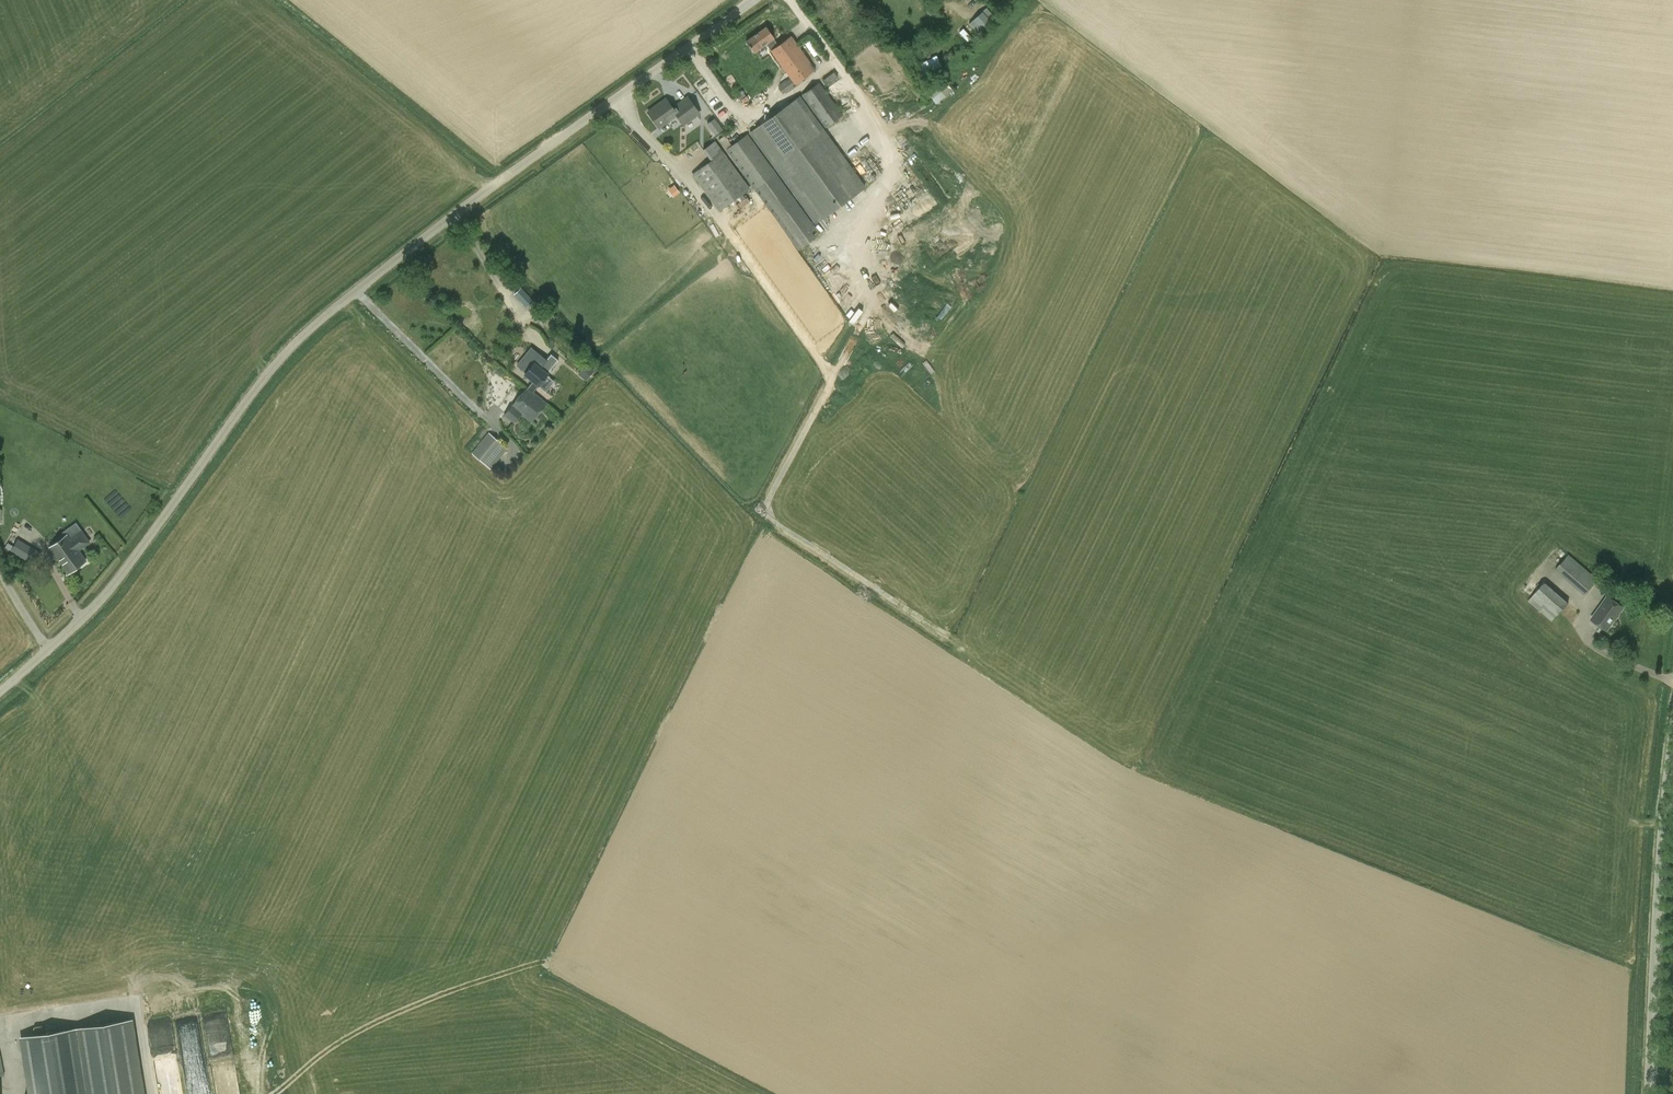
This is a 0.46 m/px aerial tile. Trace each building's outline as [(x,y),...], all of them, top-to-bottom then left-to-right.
[(929,12),(937,11),(936,0),(932,0),(928,0),(929,12)] [(990,6),(969,21),(977,32),(998,18),(990,6)] [(754,53),(766,44),(770,50),(770,51),(794,85),(813,71),(808,64),(810,62),(791,36),(778,45),(773,39),(774,38),(766,27),(745,41),(754,53)] [(959,65),(957,53),(944,55),(946,66),(959,65)] [(834,71),(823,80),(828,86),(839,77),(834,71)] [(935,105),(953,90),(945,80),(927,95),(935,105)] [(801,95),(825,128),(843,116),(819,82),(801,95)] [(647,112),(658,128),(676,115),(683,124),(698,113),(687,98),(676,106),(669,105),(665,99),(647,112)] [(863,188),(799,98),(749,133),(813,224),(863,188)] [(733,144),(732,145),(725,135),(719,139),(726,149),(725,150),(797,250),(812,239),(808,233),(813,230),(746,135),(739,140),(736,136),(730,141),(733,144)] [(749,189),(722,152),(715,141),(703,150),(711,161),(691,174),(719,212),(749,189)] [(674,196),(681,191),(675,183),(669,188),(674,196)] [(521,288),(514,294),(526,306),(532,300),(521,288)] [(524,374),(533,381),(527,388),(526,387),(503,415),(514,423),(521,415),(531,423),(547,403),(533,392),(548,374),(534,363),(524,374)] [(585,363),(579,374),(588,380),(595,369),(585,363)] [(491,469),(508,448),(488,433),(472,454),(491,469)] [(86,561),(78,551),(90,542),(76,522),(61,533),(64,537),(50,548),(68,573),(86,561)] [(17,539),(10,551),(33,564),(40,552),(17,539)] [(1554,570),(1584,596),(1598,580),(1568,555),(1554,570)] [(1551,638),(1566,622),(1577,610),(1545,582),(1528,601),(1551,621),(1542,630),(1551,638)] [(1591,620),(1607,631),(1623,608),(1607,596),(1591,620)] [(30,1093),(87,1093),(77,1034),(21,1042),(30,1093)]
